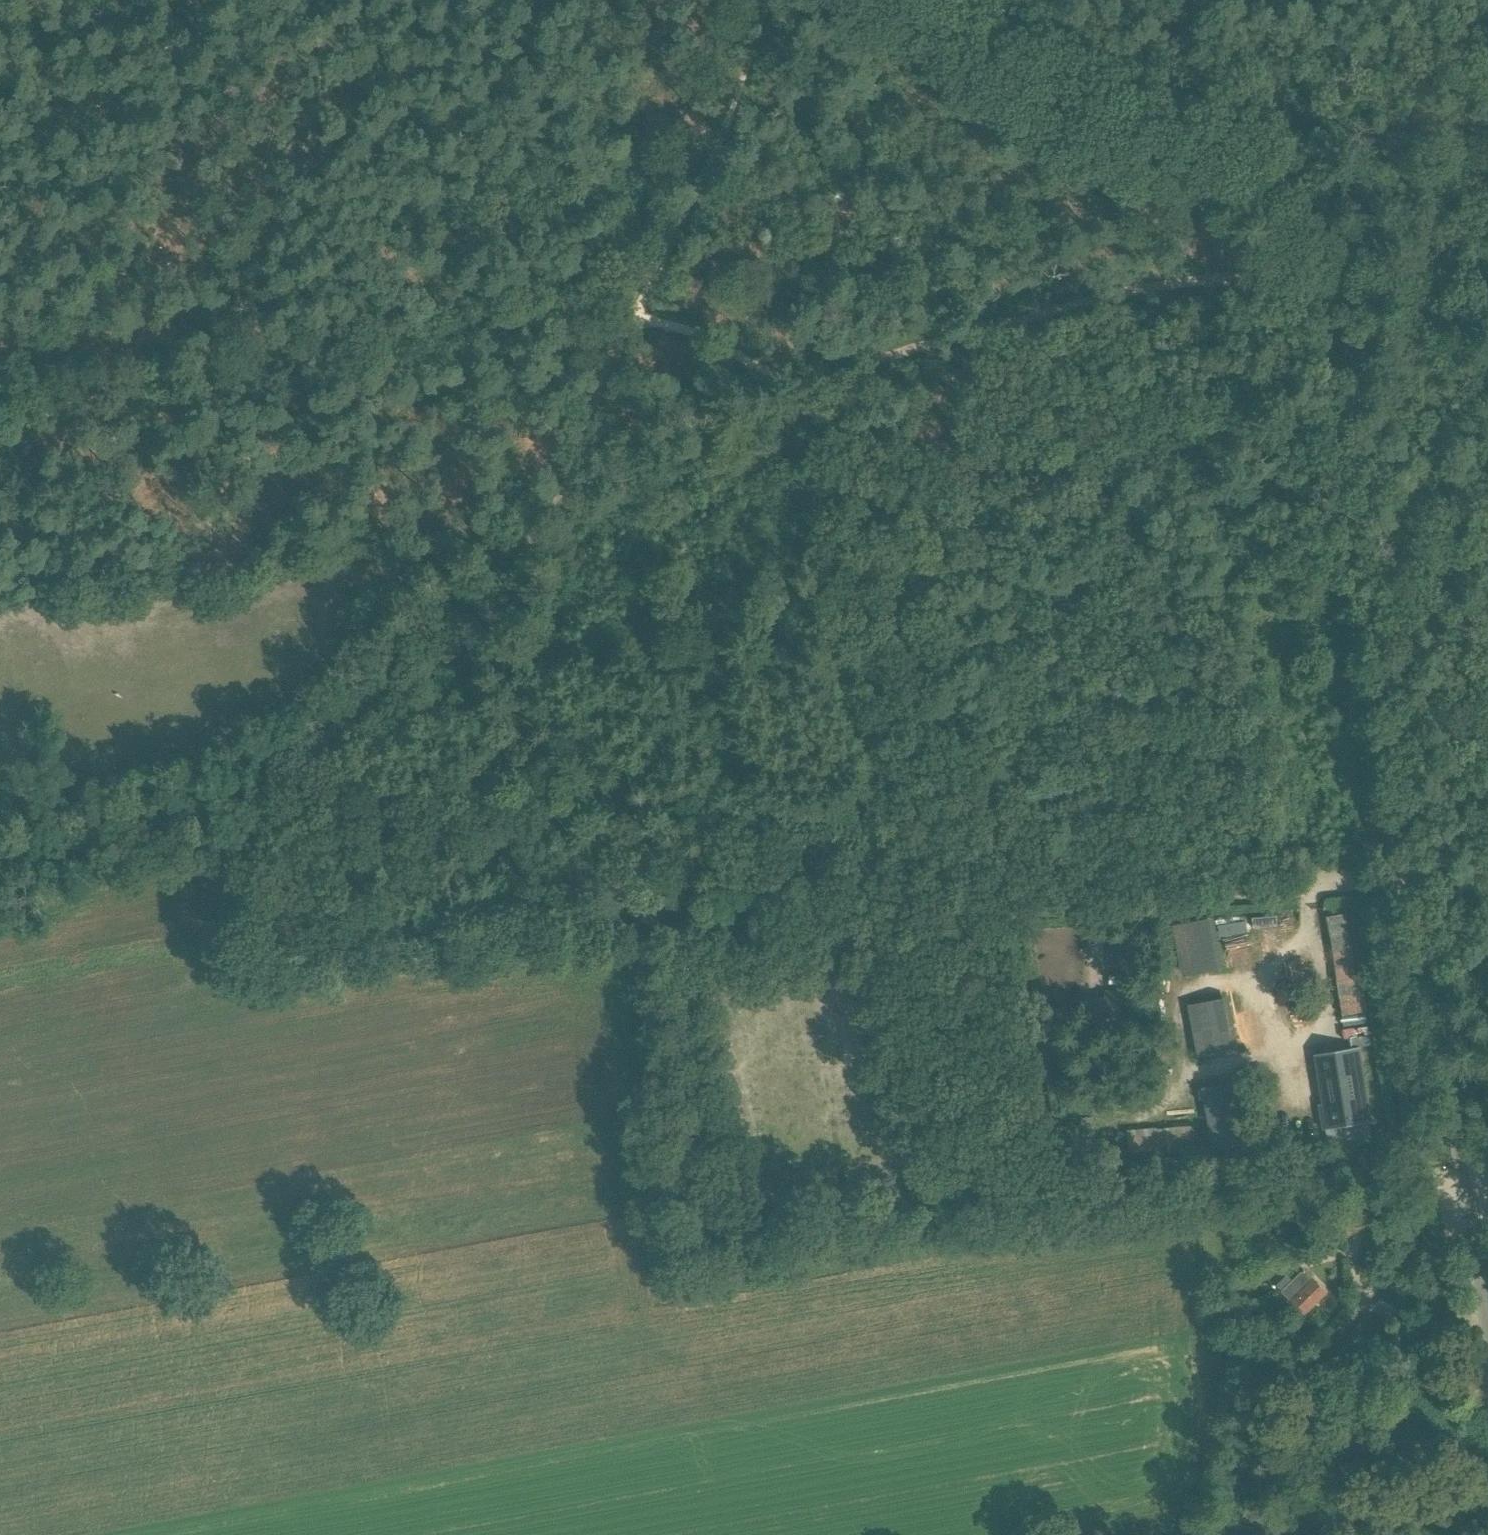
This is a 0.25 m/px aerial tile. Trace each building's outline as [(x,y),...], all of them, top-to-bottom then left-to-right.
[(1277,927),(1277,917),(1254,918),(1254,928),(1277,927)] [(1343,1015),(1368,1011),(1362,977),(1356,978),(1337,981),(1343,1015)] [(1121,1023),(1122,990),(1105,990),(1105,998),(1089,997),(1088,1025),(1106,1025),(1106,1022),(1121,1023)] [(1316,1058),(1329,1128),(1366,1122),(1354,1051),(1316,1058)] [(1313,1280),(1303,1270),(1281,1292),(1304,1314),(1326,1291),(1313,1279),(1313,1280)]
